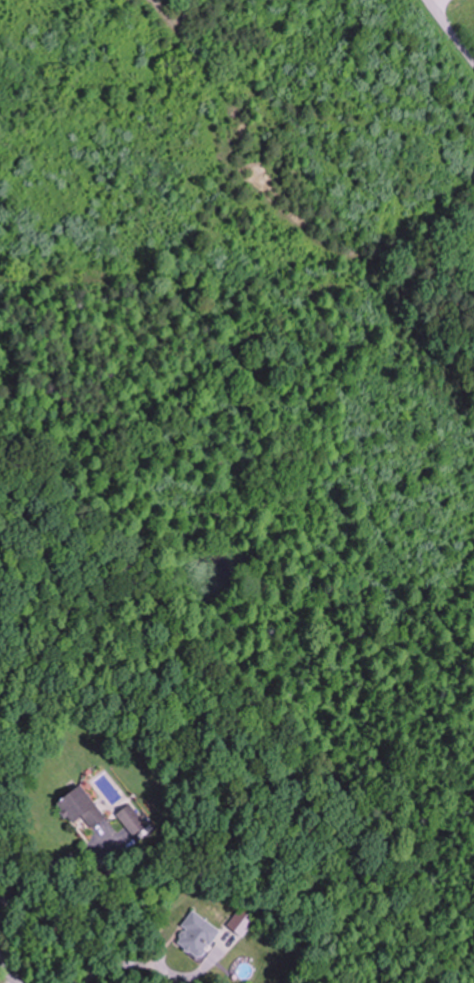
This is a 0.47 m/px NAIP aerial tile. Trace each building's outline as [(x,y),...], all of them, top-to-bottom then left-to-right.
[(81,816),(90,828),(104,817),(79,783),(54,801),(71,824),(81,816)] [(147,823),(126,804),(115,816),(135,835),(147,823)] [(218,931),(193,911),(171,938),(196,958),(218,931)]
